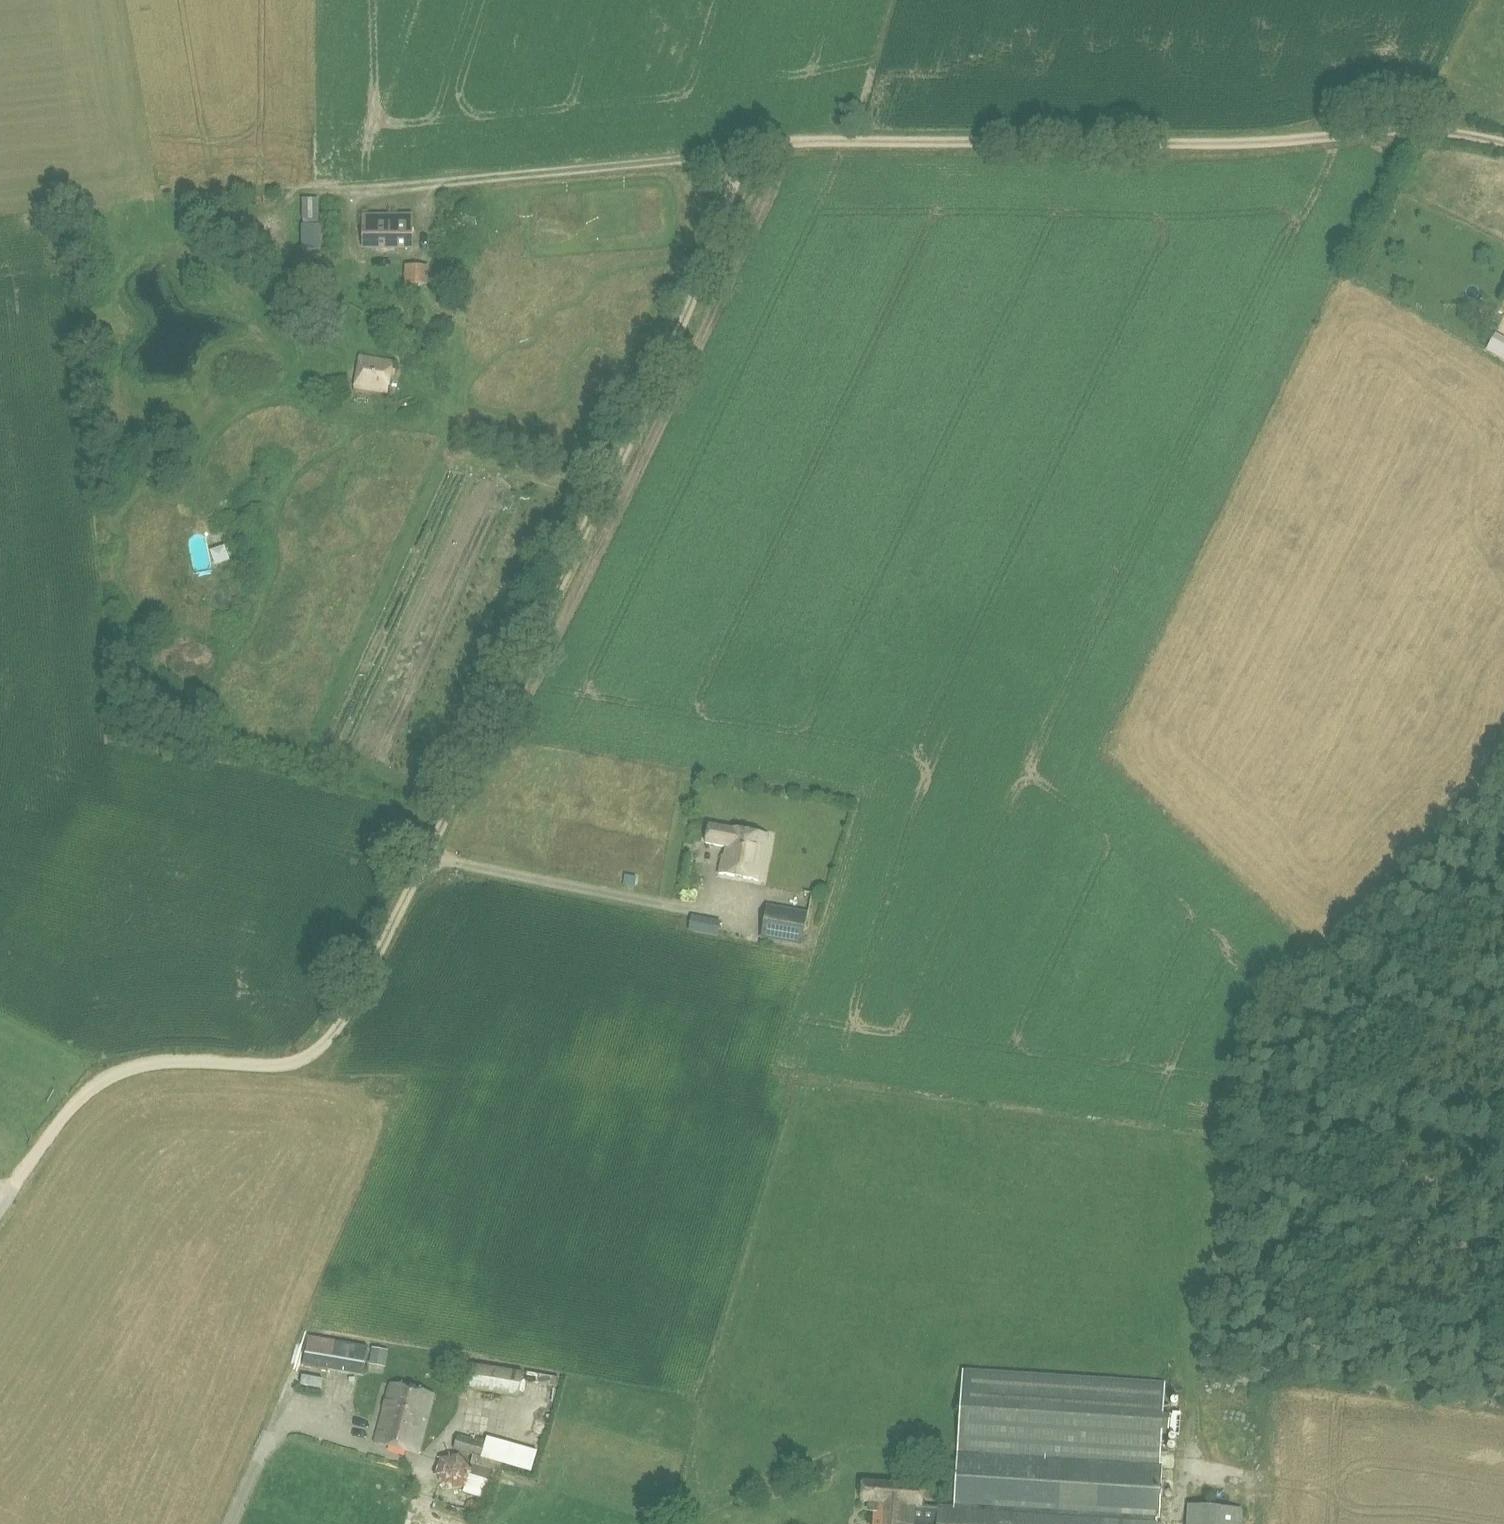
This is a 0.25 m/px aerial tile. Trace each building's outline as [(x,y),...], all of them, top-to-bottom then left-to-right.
[(303,198),(303,220),(319,220),(319,198),(303,198)] [(411,215),(360,216),(361,251),(411,251),(411,215)] [(320,250),(320,226),(301,226),(301,250),(320,250)] [(428,266),(404,265),(404,284),(427,285),(428,266)] [(388,393),(392,363),(361,359),(357,389),(388,393)] [(766,833),(710,824),(707,844),(727,847),(723,873),(759,878),(766,833)] [(808,913),(766,905),(760,939),(802,947),(808,913)] [(689,931),(717,936),(719,921),(691,916),(689,931)] [(309,1336),(304,1367),(344,1372),(343,1383),(354,1385),(356,1374),(363,1375),(368,1345),(309,1336)] [(384,1365),(387,1349),(373,1347),(371,1362),(384,1365)] [(461,1389),(518,1398),(522,1372),(465,1363),(461,1389)] [(861,1501),(871,1502),(870,1511),(874,1512),(873,1523),(1157,1523),(1163,1433),(1181,1434),(1182,1413),(1174,1412),(1174,1415),(1171,1415),(1171,1413),(1165,1413),(1167,1384),(965,1370),(960,1450),(956,1506),(938,1505),(922,1505),(923,1487),(862,1482),(862,1486),(858,1485),(858,1494),(861,1495),(861,1501)] [(546,1400),(553,1379),(530,1371),(523,1393),(546,1400)] [(434,1392),(392,1382),(377,1443),(419,1453),(434,1392)] [(466,1418),(464,1434),(477,1435),(479,1420),(466,1418)] [(486,1450),(484,1450),(485,1443),(459,1436),(455,1451),(467,1454),(465,1463),(494,1472),(503,1446),(495,1444),(494,1448),(493,1447),(490,1456),(485,1455),(486,1450)] [(465,1487),(472,1470),(458,1456),(440,1460),(434,1477),(447,1490),(465,1487)] [(1191,1506),(1190,1523),(1238,1523),(1239,1509),(1191,1506)]
